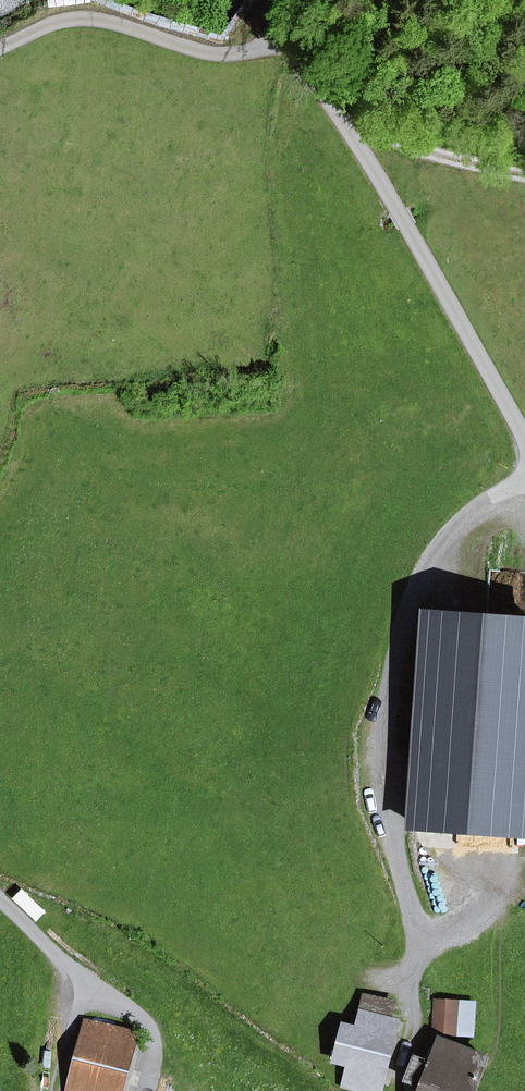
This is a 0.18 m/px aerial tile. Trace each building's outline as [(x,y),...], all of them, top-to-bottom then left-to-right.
[(524,761),(524,621),(434,615),(418,828),(520,835),(524,761)] [(393,1004),(364,997),(356,1029),(343,1026),(335,1061),(348,1064),(342,1087),(359,1090),(377,1090),(395,1021),(389,1020),(393,1004)] [(476,1004),(435,1001),(433,1033),(474,1036),(476,1004)] [(67,1090),(120,1090),(135,1035),(85,1021),(67,1090)] [(420,1087),(419,1090),(474,1090),(486,1060),(439,1041),(430,1063),(416,1057),(406,1081),(420,1087)]
